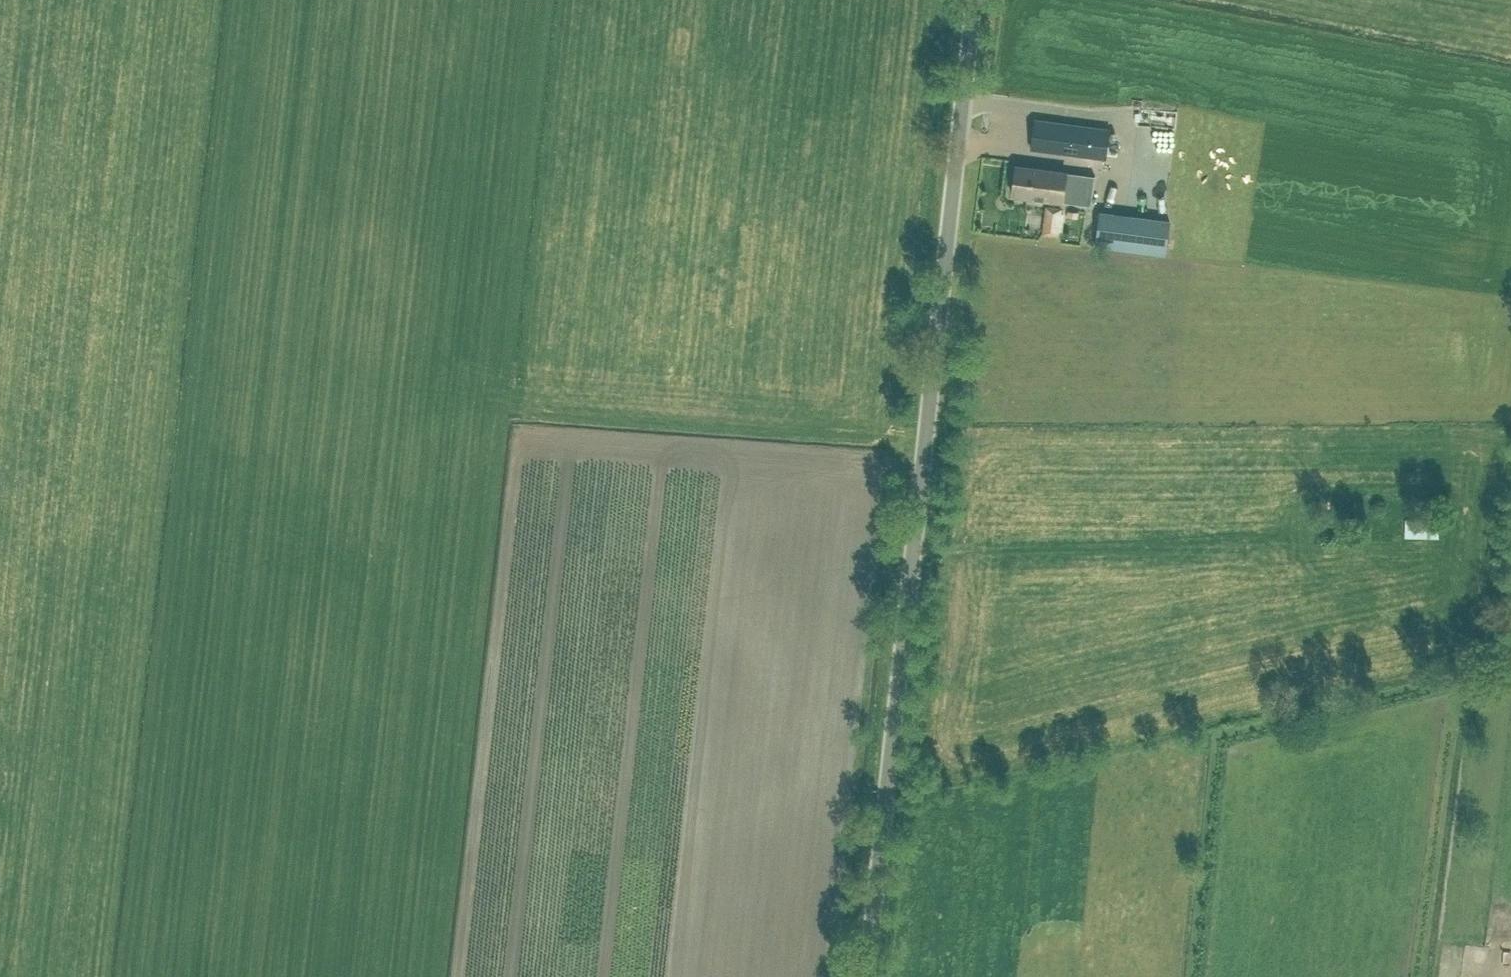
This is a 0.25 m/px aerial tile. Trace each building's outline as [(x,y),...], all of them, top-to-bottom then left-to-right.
[(1096,156),(1100,128),(1035,119),(1031,148),(1096,156)] [(1062,201),(1065,172),(1018,166),(1014,195),(1062,201)] [(1045,208),(1042,236),(1057,238),(1060,210),(1045,208)] [(1100,212),(1095,246),(1165,255),(1169,221),(1100,212)] [(1397,522),(1397,538),(1431,538),(1431,523),(1397,522)]
